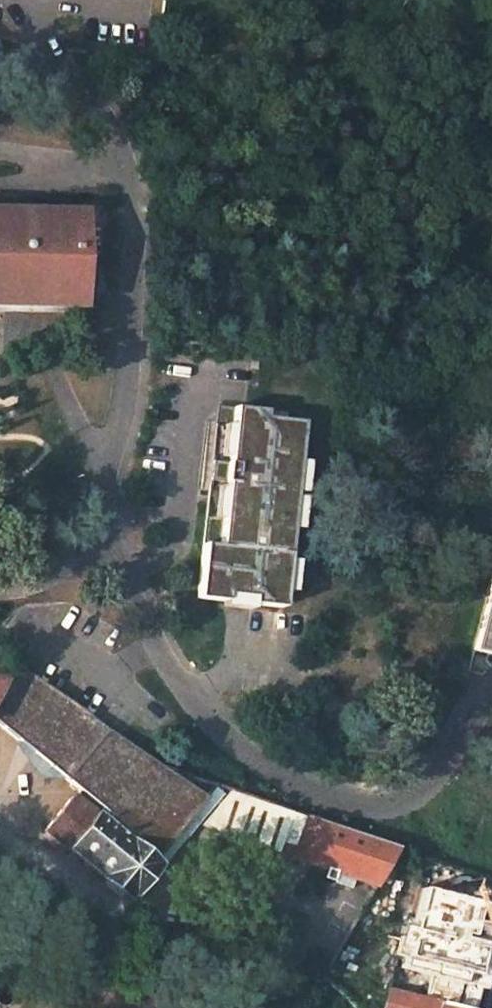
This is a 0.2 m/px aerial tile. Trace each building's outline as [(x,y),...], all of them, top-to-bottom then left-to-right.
[(85,212),(0,210),(0,306),(82,308),(85,212)] [(281,610),(301,424),(262,419),(263,412),(235,409),(220,549),(200,547),(195,601),(281,610)] [(473,648),(491,653),(491,576),(473,648)] [(77,791),(43,834),(67,852),(73,845),(105,872),(105,882),(120,893),(132,891),(155,860),(152,858),(214,780),(161,761),(142,749),(18,664),(7,684),(0,680),(0,728),(77,791)] [(228,785),(198,822),(277,850),(281,840),(296,846),(292,856),(314,863),(373,884),(396,845),(228,785)] [(105,882),(105,872),(73,845),(67,852),(105,882)] [(416,971),(410,990),(421,993),(470,1007),(477,1007),(486,974),(450,963),(444,979),(416,971)] [(329,980),(321,972),(315,982),(323,989),(329,980)] [(410,990),(389,983),(381,1007),(417,1007),(421,993),(410,990)] [(421,993),(417,1007),(470,1007),(421,993)]
